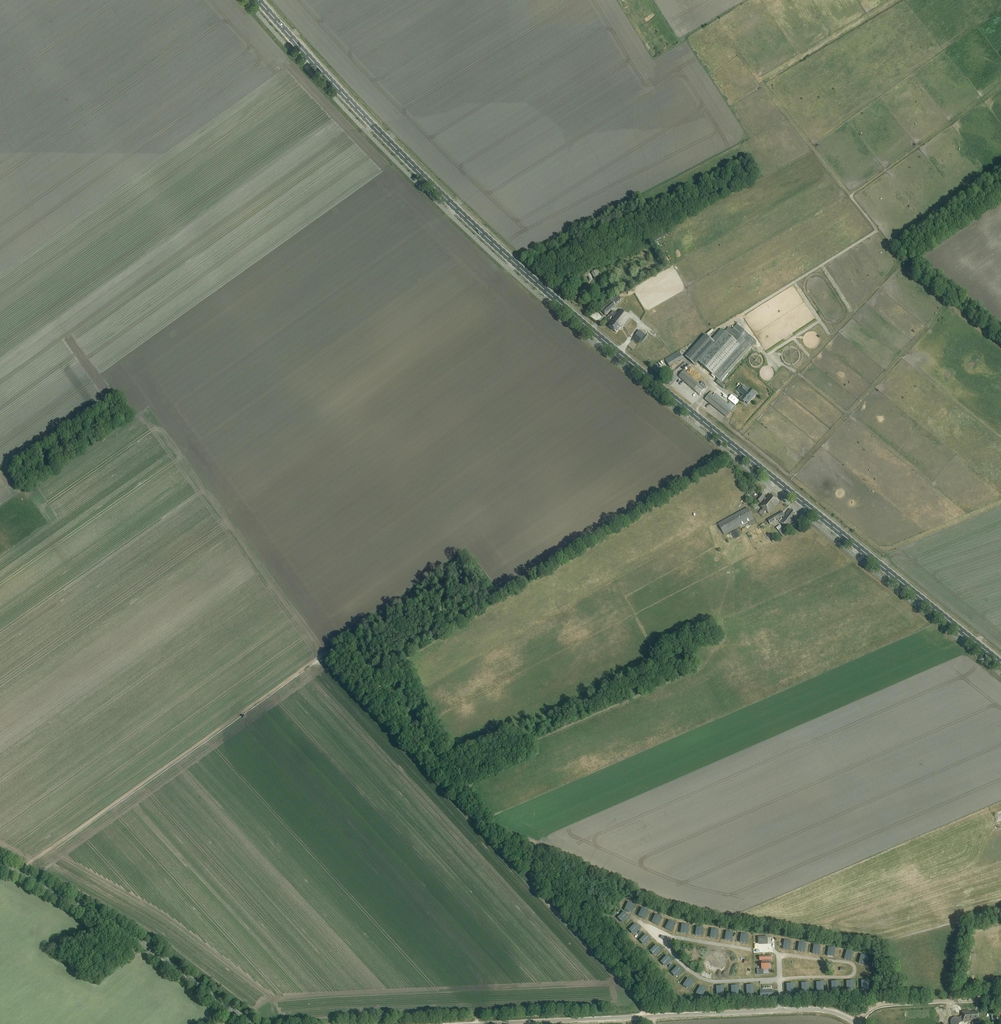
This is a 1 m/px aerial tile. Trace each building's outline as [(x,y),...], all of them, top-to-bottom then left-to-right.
[(601,275),(598,270),(592,273),(594,278),(601,275)] [(584,297),(590,292),(585,286),(573,296),(577,301),(583,296),(584,297)] [(607,303),(601,309),(602,310),(601,311),(605,315),(622,300),(618,296),(614,300),(613,299),(610,301),(612,303),(609,305),(607,303)] [(623,328),(631,318),(620,310),(613,319),(611,323),(611,324),(608,327),(616,333),(620,328),(623,328)] [(749,335),(743,330),(737,325),(728,335),(724,332),(715,343),(698,362),(720,382),(751,347),(746,343),(751,337),(748,335),(749,335)] [(695,365),(698,362),(715,343),(706,334),(696,345),(686,357),(695,365)] [(679,351),(665,359),(670,367),(683,359),(679,351)] [(700,395),(705,390),(684,371),(679,377),(700,395)] [(747,404),(755,395),(749,389),(748,391),(742,385),(737,390),(743,396),(740,400),(744,403),(745,402),(747,404)] [(726,417),(731,411),(710,394),(705,400),(726,417)] [(732,395),(728,400),(735,405),(739,401),(732,395)] [(763,499),(764,500),(766,498),(761,494),(759,496),(755,492),(752,496),(760,503),(763,499)] [(769,513),(779,501),(770,494),(768,497),(768,496),(760,506),(769,513)] [(733,515),(718,524),(724,535),(753,519),(747,508),(733,516),(733,515)] [(787,513),(780,521),(779,522),(788,529),(793,522),(792,521),(790,520),(795,513),(789,508),(786,512),(787,513)] [(784,515),(782,511),(768,520),(770,525),(776,521),(775,520),(784,515)] [(778,531),(783,537),(787,534),(782,528),(778,531)] [(641,909),(638,915),(645,918),(648,912),(641,909)] [(623,912),(618,917),(623,922),(627,918),(623,912)] [(652,922),(659,925),(662,919),(655,916),(652,922)] [(665,928),(673,931),(675,925),(668,922),(665,928)] [(635,923),(630,928),(635,933),(640,928),(635,923)] [(682,926),(680,932),(688,934),(689,927),(682,926)] [(711,930),(710,937),(717,939),(719,932),(711,930)] [(646,944),(651,939),(646,934),(641,939),(646,944)] [(651,949),(656,954),(661,949),(656,944),(651,949)] [(851,960),(853,954),(846,952),(844,958),(851,960)] [(662,960),(667,965),(672,960),(667,955),(662,960)] [(759,970),(757,970),(757,975),(760,975),(764,974),(769,974),(769,970),(768,969),(770,969),(770,962),(769,962),(769,961),(771,960),(771,956),(760,957),(760,961),(762,961),(762,962),(761,962),(762,969),(761,969),(759,970)] [(678,976),(683,971),(678,966),(673,971),(678,976)] [(684,983),(690,987),(694,981),(688,978),(684,983)] [(700,986),(697,991),(703,995),(706,989),(700,986)] [(971,1021),(979,1020),(978,1012),(969,1012),(969,1011),(961,1012),(962,1022),(971,1022),(971,1021)]
